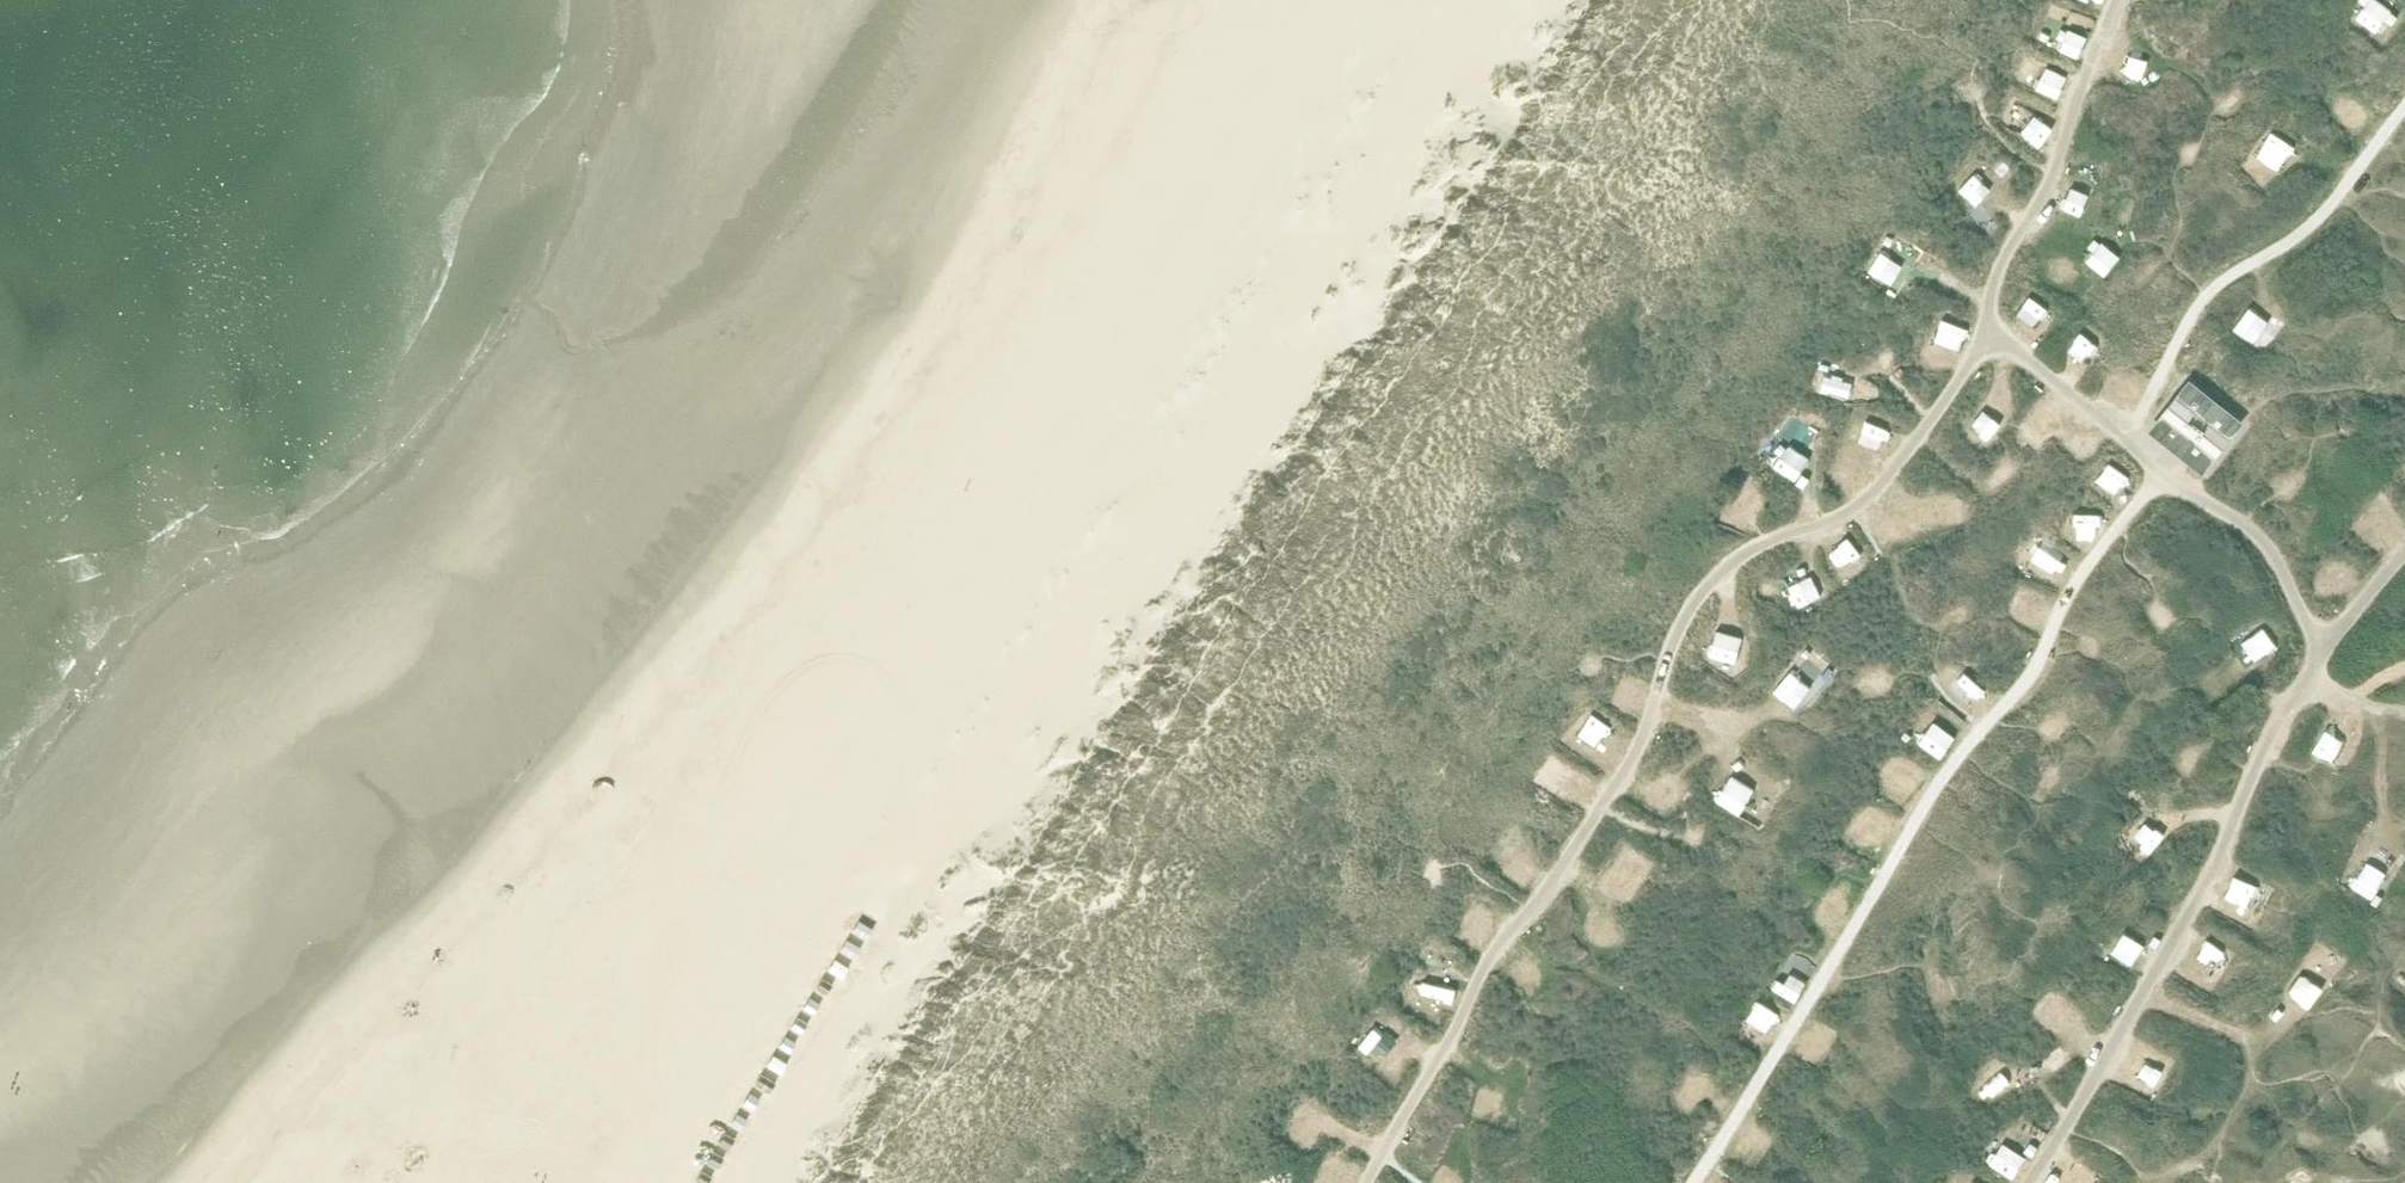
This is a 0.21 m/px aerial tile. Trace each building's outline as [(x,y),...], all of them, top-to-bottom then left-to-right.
[(2181,400),(2177,396),(2162,416),(2166,419),(2156,431),(2202,467),(2211,455),(2215,459),(2231,439),(2227,436),(2236,424),(2191,388),(2181,400)]
